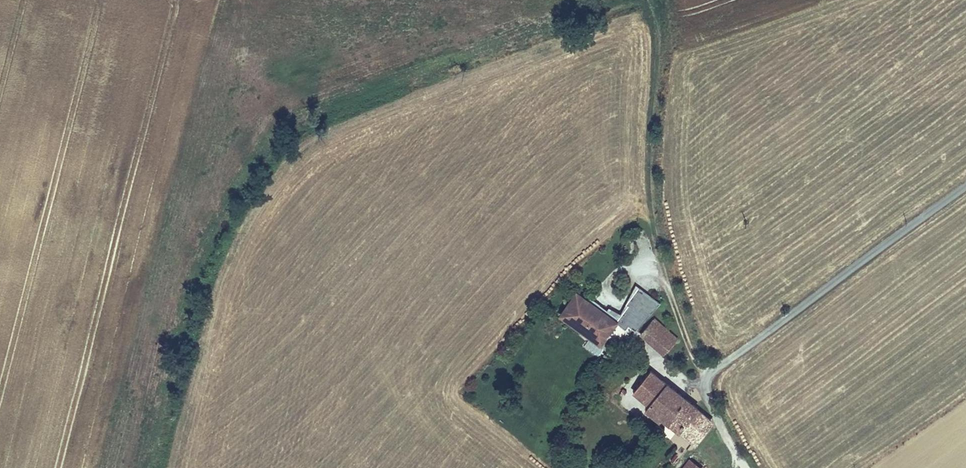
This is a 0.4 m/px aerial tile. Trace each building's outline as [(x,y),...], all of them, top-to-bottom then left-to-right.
[(639,312),(648,299),(637,291),(628,304),(639,312)] [(616,321),(618,317),(590,297),(588,300),(576,292),(560,314),(570,321),(575,315),(605,336),(615,322),(616,323),(617,321),(616,321)] [(632,322),(639,312),(628,304),(620,314),(632,322)] [(605,336),(575,315),(570,321),(600,343),(605,336)] [(665,353),(678,338),(654,317),(641,332),(665,353)] [(663,419),(665,416),(696,438),(712,416),(701,408),(703,405),(651,367),(634,391),(648,402),(645,406),(663,419)] [(704,464),(691,454),(683,465),(686,467),(700,467),(704,464)]
